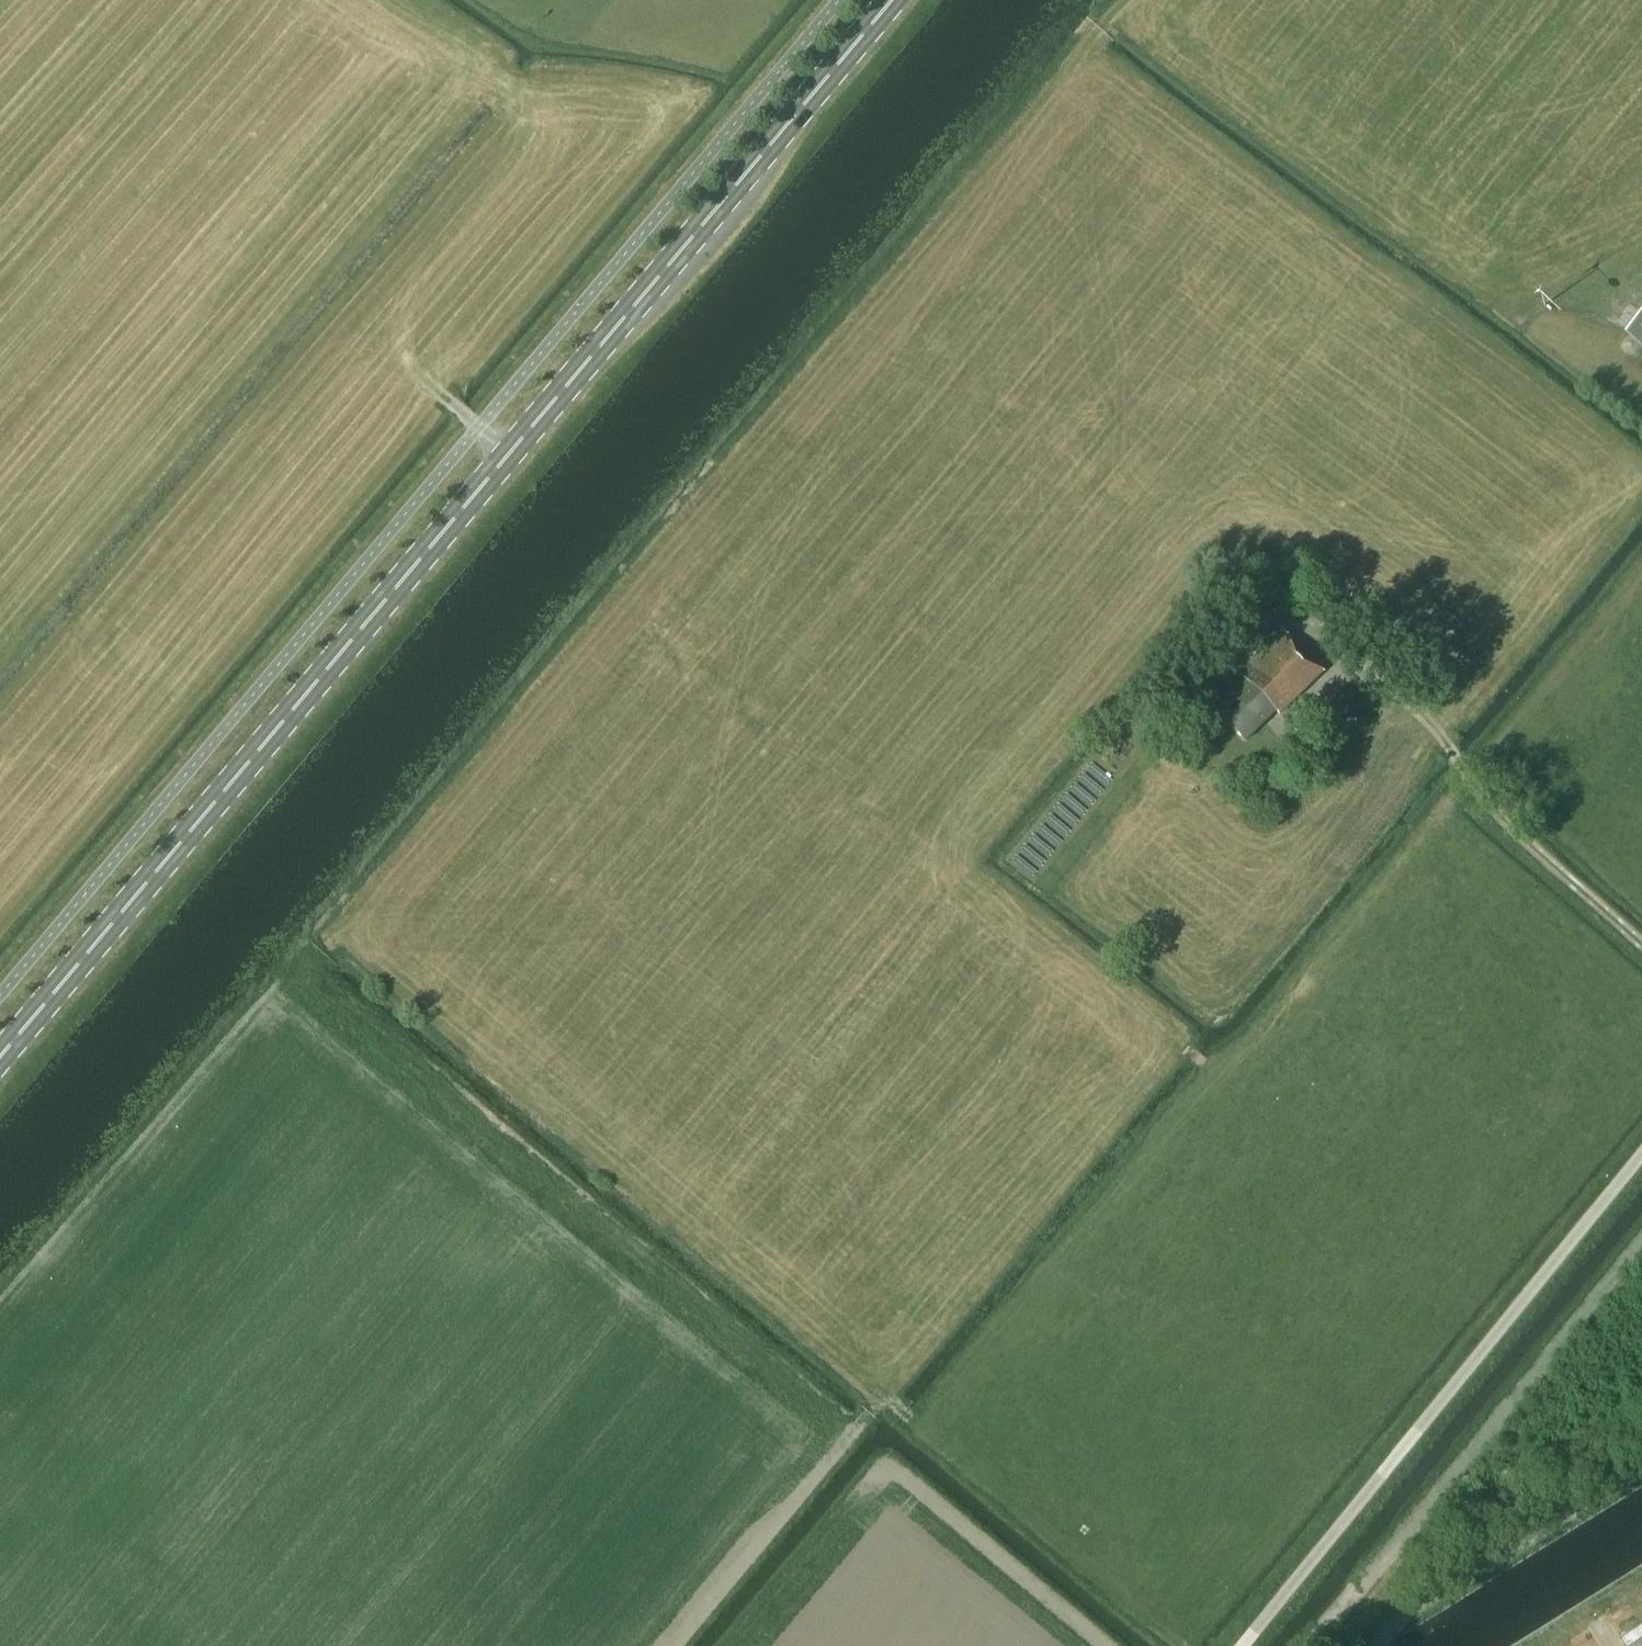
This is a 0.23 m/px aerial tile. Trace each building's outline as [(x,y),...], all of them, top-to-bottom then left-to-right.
[(1628,330),(1641,343),(1641,314),(1628,330)] [(1325,671),(1286,632),(1241,677),(1247,683),(1218,712),(1247,742),(1277,712),(1280,716),(1325,671)] [(1253,641),(1242,652),(1251,661),(1262,650),(1253,641)]
